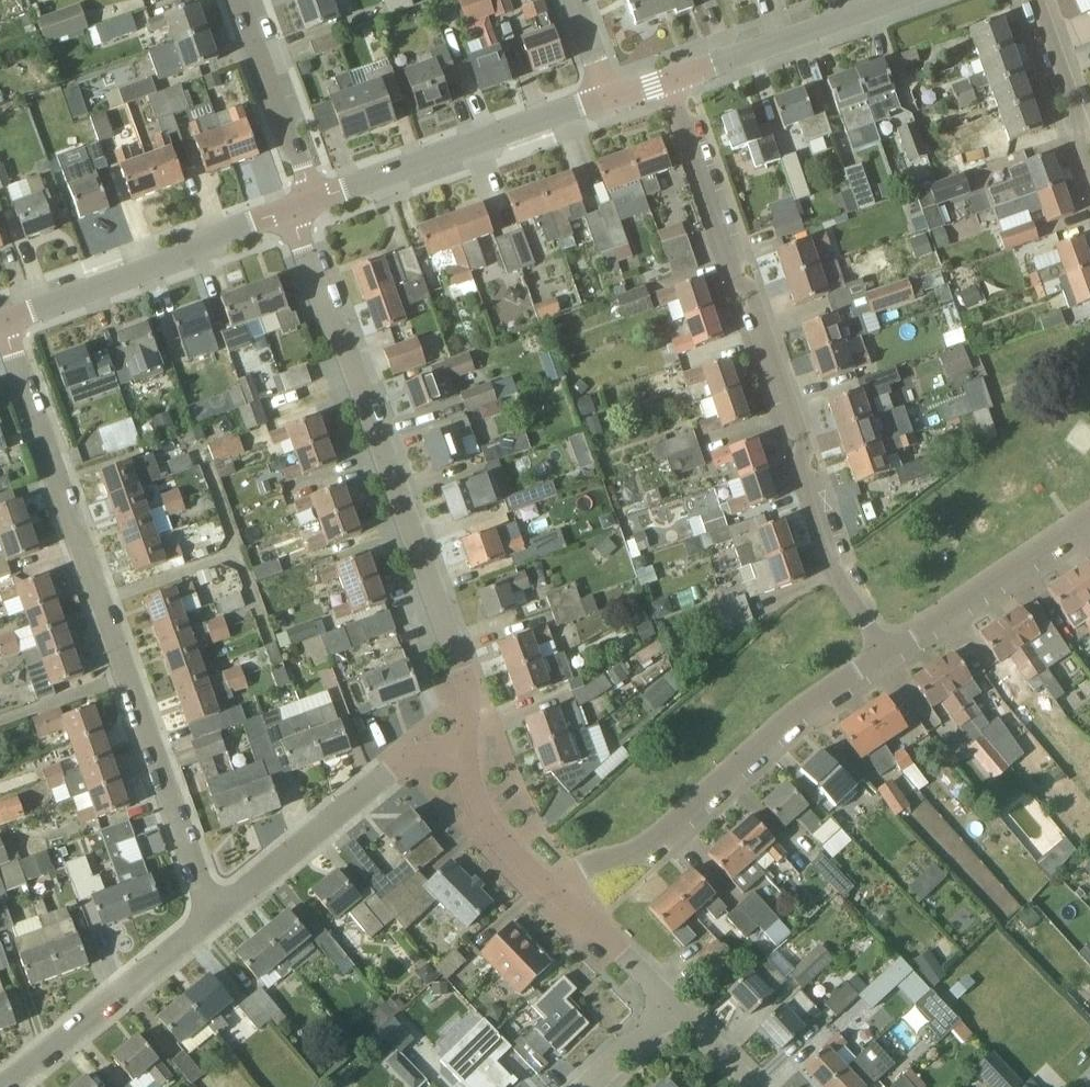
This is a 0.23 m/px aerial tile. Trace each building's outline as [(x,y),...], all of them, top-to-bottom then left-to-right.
[(339,20),(332,0),(295,0),(306,31),(339,20)] [(413,7),(410,0),(386,0),(383,1),(388,16),(413,7)] [(496,19),(489,0),(457,0),(473,39),(463,43),(480,91),(509,81),(502,61),(486,19),(494,16),(495,20),(496,19)] [(496,19),(512,13),(508,2),(512,0),(489,0),(496,19)] [(635,25),(663,16),(657,0),(626,0),(635,25)] [(690,0),(657,0),(663,16),(675,11),(676,15),(693,9),(690,0)] [(522,39),(534,73),(563,62),(541,1),(520,9),(525,22),(534,20),(538,33),(522,39)] [(174,44),(208,32),(198,4),(147,22),(152,33),(168,27),(174,44)] [(45,44),(88,28),(79,5),(36,21),(45,44)] [(131,14),(104,24),(104,25),(95,28),(101,45),(137,33),(131,14)] [(37,32),(31,15),(21,18),(27,35),(37,32)] [(979,58),(1012,46),(1002,19),(969,30),(979,58)] [(159,81),(218,60),(208,32),(174,44),(179,57),(154,66),(159,81)] [(315,57),(342,48),(337,33),(310,43),(315,57)] [(979,58),(985,75),(989,86),(1022,74),(1012,46),(979,58)] [(456,76),(446,48),(418,57),(422,68),(406,73),(421,118),(433,114),(431,109),(449,103),(442,81),(456,76)] [(902,69),(919,63),(915,51),(898,57),(902,69)] [(853,67),(855,71),(873,124),(888,118),(886,114),(900,109),(883,61),(869,66),(867,62),(853,67)] [(312,69),(310,62),(298,66),(302,77),(309,75),(312,69)] [(355,91),(370,132),(383,127),(383,126),(394,122),(387,101),(401,96),(391,67),(366,76),(370,86),(355,91)] [(855,71),(827,81),(844,129),(846,134),(873,124),(855,71)] [(204,78),(209,91),(223,86),(218,73),(204,78)] [(370,132),(355,91),(349,74),(335,79),(337,86),(327,90),(345,140),(356,136),(356,137),(370,132)] [(988,86),(998,114),(1032,102),(1022,74),(989,86),(988,86)] [(123,106),(144,98),(147,97),(157,94),(151,79),(118,91),(123,106)] [(972,92),(968,81),(951,87),(955,98),(972,92)] [(164,92),(173,117),(190,111),(181,86),(164,92)] [(813,117),(803,90),(773,100),(784,129),(798,124),(805,144),(832,134),(824,113),(813,117)] [(147,97),(154,116),(156,121),(158,120),(172,115),(164,92),(161,93),(161,92),(157,94),(147,97)] [(972,92),(955,98),(959,111),(977,105),(972,92)] [(83,100),(68,105),(74,120),(88,115),(88,114),(83,100)] [(992,148),(1021,137),(1042,130),(1032,102),(998,114),(1004,131),(988,136),(992,148)] [(232,165),(257,156),(239,107),(228,111),(233,126),(220,131),(232,165)] [(768,125),(756,130),(749,110),(721,119),(727,135),(725,136),(728,144),(730,144),(732,152),(748,146),(756,169),(779,161),(780,161),(768,125)] [(95,133),(99,143),(114,138),(105,113),(90,119),(95,133)] [(232,165),(220,131),(215,117),(188,127),(205,175),(232,165)] [(927,157),(915,125),(896,133),(908,164),(927,157)] [(108,168),(99,143),(95,133),(85,137),(89,147),(84,149),(91,168),(70,176),(56,138),(45,142),(63,191),(69,189),(80,219),(109,209),(96,172),(108,168)] [(184,182),(167,134),(163,136),(153,139),(158,153),(146,157),(158,191),(184,182)] [(671,171),(670,168),(661,141),(628,153),(644,198),(658,193),(653,178),(671,171)] [(158,191),(146,157),(134,162),(129,147),(115,152),(132,201),(158,191)] [(980,147),(954,157),(960,175),(963,174),(987,165),(980,147)] [(604,185),(611,203),(613,202),(631,196),(634,202),(644,198),(628,153),(597,164),(604,185)] [(993,210),(1062,185),(1051,154),(1009,169),(1014,183),(987,193),(993,210)] [(794,156),(780,161),(779,161),(788,188),(790,188),(793,199),(805,195),(802,184),(803,183),(794,156)] [(875,206),(860,165),(844,171),(858,212),(875,206)] [(0,167),(0,192),(8,189),(10,188),(10,187),(2,166),(0,167)] [(569,224),(584,218),(587,217),(587,216),(571,174),(540,185),(560,240),(572,236),(569,224)] [(960,175),(941,182),(928,187),(928,188),(915,193),(922,211),(937,207),(971,194),(963,174),(960,175)] [(40,176),(27,181),(33,197),(14,204),(26,239),(53,229),(47,211),(52,209),(40,176)] [(877,187),(882,201),(896,196),(892,182),(877,187)] [(547,245),(560,240),(540,185),(507,196),(518,226),(532,221),(536,232),(542,230),(547,245)] [(1062,185),(993,210),(998,223),(1027,212),(1028,215),(1042,210),(1047,224),(1073,215),(1062,185)] [(598,207),(600,212),(614,251),(628,245),(629,245),(621,223),(614,203),(613,202),(611,203),(598,207)] [(477,242),(493,236),(483,206),(451,217),(471,273),(486,268),(477,242)] [(600,212),(587,216),(587,217),(584,218),(598,256),(614,251),(600,212)] [(939,214),(924,219),(928,229),(929,232),(944,227),(939,214)] [(777,239),(798,232),(803,231),(798,215),(772,224),(777,239)] [(928,229),(924,219),(923,216),(911,221),(915,233),(928,229)] [(473,281),(470,273),(471,273),(451,217),(418,228),(429,259),(451,251),(454,260),(451,261),(454,269),(442,273),(448,290),(473,281)] [(1032,225),(999,237),(1004,251),(1037,239),(1032,225)] [(932,233),(938,250),(950,245),(944,228),(932,233)] [(508,236),(520,270),(534,265),(522,231),(508,236)] [(786,279),(819,268),(814,252),(830,246),(826,234),(776,251),(786,279)] [(908,240),(916,260),(932,254),(925,234),(908,240)] [(507,275),(520,270),(508,236),(494,241),(507,275)] [(576,247),(572,236),(560,240),(564,251),(576,247)] [(698,268),(687,237),(686,236),(662,244),(672,277),(698,268)] [(1089,268),(1089,262),(1081,237),(1054,247),(1060,265),(1037,273),(1042,285),(1089,268)] [(424,280),(420,268),(412,248),(394,254),(382,259),(354,269),(365,300),(424,280)] [(795,306),(844,289),(844,286),(841,278),(836,262),(819,268),(786,279),(795,306)] [(1089,302),(1089,268),(1042,285),(1046,298),(1062,292),(1068,310),(1089,302)] [(841,278),(844,286),(861,280),(858,272),(841,278)] [(907,280),(913,299),(922,296),(916,277),(907,280)] [(289,308),(287,308),(277,279),(248,289),(260,321),(275,315),(283,335),(297,331),(296,328),(300,327),(295,313),(291,314),(289,308)] [(683,318),(711,309),(700,279),(656,294),(660,307),(678,302),(683,318)] [(377,333),(406,323),(399,301),(408,298),(409,302),(429,295),(424,280),(365,300),(377,333)] [(914,300),(913,299),(907,280),(864,295),(867,304),(851,309),(802,327),(812,354),(861,336),(854,319),(870,313),(870,315),(914,300)] [(624,321),(653,309),(645,286),(616,298),(624,321)] [(974,286),(958,294),(966,310),(982,301),(974,286)] [(936,295),(939,305),(953,300),(949,287),(938,290),(936,295)] [(222,333),(229,354),(250,347),(248,342),(265,336),(260,321),(248,289),(221,299),(232,330),(222,333)] [(219,350),(210,326),(203,305),(172,316),(182,344),(200,338),(206,355),(219,350)] [(694,348),(721,339),(711,309),(683,318),(689,336),(672,342),(677,356),(694,350),(694,348)] [(1065,324),(1061,311),(1039,319),(1044,332),(1065,324)] [(164,373),(154,346),(147,325),(118,336),(122,348),(107,353),(115,374),(120,388),(133,383),(133,381),(134,381),(135,383),(164,373)] [(821,382),(871,365),(867,354),(866,354),(860,337),(862,337),(861,336),(812,354),(821,382)] [(392,376),(427,363),(418,339),(383,351),(392,376)] [(665,346),(668,355),(675,353),(672,344),(665,346)] [(962,346),(944,354),(949,366),(953,377),(972,369),(962,346)] [(107,353),(88,359),(84,348),(55,358),(67,391),(97,380),(99,386),(95,387),(97,393),(101,392),(105,402),(116,398),(115,394),(121,392),(119,388),(120,388),(115,374),(107,353)] [(459,397),(453,380),(475,372),(468,354),(431,368),(433,375),(405,385),(415,412),(459,397)] [(711,398),(738,389),(728,360),(683,375),(688,388),(705,383),(711,398)] [(558,364),(543,369),(548,383),(563,377),(558,364)] [(286,392),(311,383),(305,366),(280,375),(286,392)] [(900,382),(895,368),(880,373),(858,381),(861,391),(828,402),(838,431),(871,419),(876,417),(871,401),(892,394),(889,386),(900,382)] [(286,392),(280,375),(272,378),(277,395),(286,392)] [(260,401),(251,377),(239,382),(247,405),(260,401)] [(510,396),(504,380),(491,385),(496,402),(510,396)] [(573,388),(582,396),(588,388),(579,380),(573,388)] [(466,412),(496,402),(491,385),(459,393),(466,412)] [(227,393),(233,411),(245,406),(239,389),(227,393)] [(721,429),(748,420),(738,389),(711,398),(717,417),(699,423),(704,437),(722,430),(721,429)] [(596,412),(590,397),(576,402),(582,418),(596,412)] [(972,414),(974,413),(968,397),(940,407),(946,424),(972,414)] [(241,409),(248,430),(265,424),(258,403),(241,409)] [(974,413),(972,414),(980,433),(994,428),(987,409),(974,413)] [(294,453),(327,441),(318,416),(269,434),(273,444),(288,438),(294,453)] [(473,436),(469,425),(466,416),(450,422),(452,430),(425,440),(436,472),(467,461),(467,459),(478,455),(471,436),(473,436)] [(170,417),(153,424),(159,437),(175,431),(170,417)] [(131,419),(117,424),(126,448),(140,443),(131,419)] [(598,419),(585,423),(590,438),(603,434),(598,419)] [(880,445),(871,419),(838,431),(847,456),(880,445)] [(183,430),(188,445),(205,440),(200,424),(183,430)] [(656,461),(666,458),(698,446),(694,433),(651,447),(656,461)] [(856,484),(889,472),(884,459),(905,452),(904,451),(918,446),(913,434),(880,445),(847,456),(856,484)] [(521,435),(481,449),(487,464),(527,450),(521,435)] [(569,440),(575,458),(589,452),(583,435),(569,440)] [(235,473),(230,460),(244,455),(237,436),(208,446),(215,465),(219,478),(235,473)] [(738,480),(765,470),(755,440),(711,456),(715,469),(732,463),(738,480)] [(286,483),(336,465),(327,441),(294,453),(298,466),(282,472),(286,483)] [(666,458),(673,476),(705,466),(698,446),(666,458)] [(139,487),(140,488),(162,480),(152,454),(100,473),(108,498),(139,487)] [(188,456),(168,463),(173,476),(193,469),(188,456)] [(895,470),(901,486),(937,474),(932,457),(902,468),(895,470)] [(748,510),(776,500),(765,470),(738,480),(744,497),(727,503),(732,517),(749,511),(748,510)] [(454,523),(484,512),(482,505),(480,505),(479,502),(492,498),(489,490),(492,489),(487,475),(443,491),(454,523)] [(259,496),(270,492),(266,482),(256,485),(259,496)] [(319,522),(352,510),(343,485),(294,503),(299,515),(314,510),(319,522)] [(148,512),(140,488),(139,487),(108,498),(117,523),(148,512)] [(539,487),(505,500),(509,513),(545,501),(539,487)] [(165,506),(182,500),(178,489),(161,496),(165,506)] [(648,506),(662,501),(657,489),(644,494),(648,506)] [(30,526),(21,500),(0,508),(0,537),(30,526)] [(182,500),(165,506),(168,518),(186,511),(182,500)] [(312,552),(361,534),(352,510),(319,522),(323,536),(308,541),(312,552)] [(713,532),(728,528),(721,510),(688,522),(694,539),(713,532)] [(126,548),(157,537),(148,512),(117,523),(126,548)] [(735,548),(750,543),(757,563),(793,551),(783,521),(759,529),(756,519),(728,528),(732,541),(735,548)] [(39,551),(30,526),(0,537),(0,579),(12,575),(8,562),(39,551)] [(183,557),(180,547),(194,543),(189,526),(157,537),(126,548),(135,574),(183,557)] [(732,541),(728,528),(713,532),(717,545),(717,546),(732,541)] [(472,571),(511,557),(525,551),(520,536),(500,544),(495,530),(461,542),(472,571)] [(566,549),(560,531),(528,542),(534,560),(566,549)] [(632,536),(634,540),(638,553),(639,553),(649,549),(643,532),(632,536)] [(703,550),(699,537),(694,539),(685,542),(685,543),(689,556),(704,551),(703,550)] [(607,538),(598,547),(603,552),(608,557),(617,549),(607,538)] [(640,557),(639,553),(638,553),(634,540),(625,543),(630,560),(632,560),(640,557)] [(750,599),(803,581),(793,551),(757,563),(752,565),(757,580),(746,584),(750,599)] [(344,591),(377,579),(368,554),(319,572),(324,585),(340,579),(344,591)] [(643,556),(640,557),(632,560),(636,572),(644,570),(646,563),(644,556),(643,556)] [(278,561),(254,569),(258,581),(282,573),(278,561)] [(1068,576),(1089,609),(1089,564),(1088,562),(1068,576)] [(196,574),(200,586),(213,582),(209,570),(196,574)] [(489,620),(517,610),(516,608),(528,604),(524,592),(531,589),(525,572),(502,580),(504,585),(480,594),(489,620)] [(56,601),(47,575),(16,587),(12,575),(0,579),(0,597),(2,604),(19,598),(24,612),(56,601)] [(1089,632),(1089,609),(1068,576),(1047,590),(1075,630),(1084,623),(1089,632)] [(337,620),(386,603),(377,579),(344,591),(349,604),(333,609),(337,620)] [(153,625),(184,614),(179,601),(197,594),(193,584),(177,591),(176,589),(144,600),(153,625)] [(552,610),(579,600),(574,584),(546,594),(552,610)] [(240,595),(214,605),(218,617),(245,607),(240,595)] [(722,631),(752,620),(744,596),(713,606),(722,631)] [(579,600),(552,610),(558,627),(585,617),(579,600)] [(56,601),(24,612),(29,627),(0,637),(0,649),(65,626),(56,601)] [(1000,621),(1038,677),(1048,670),(1040,659),(1064,643),(1036,602),(1023,611),(1021,607),(1000,621)] [(367,641),(396,631),(389,611),(344,627),(352,650),(368,644),(367,641)] [(209,634),(227,627),(224,618),(191,630),(184,614),(153,625),(162,650),(193,639),(209,634)] [(1010,657),(1028,684),(1038,677),(1000,621),(980,635),(1000,664),(1010,657)] [(313,622),(286,630),(291,646),(318,637),(313,622)] [(643,643),(655,638),(649,623),(637,628),(643,643)] [(74,651),(65,626),(0,649),(0,651),(3,659),(36,647),(42,662),(74,651)] [(227,627),(209,634),(213,645),(230,638),(227,627)] [(508,672),(541,659),(536,645),(552,639),(548,627),(498,645),(508,672)] [(343,628),(320,637),(328,658),(351,650),(343,628)] [(312,672),(331,665),(320,637),(302,643),(312,672)] [(171,675),(202,664),(193,639),(162,650),(171,675)] [(658,642),(636,656),(641,665),(663,651),(658,642)] [(273,666),(283,663),(276,643),(266,647),(273,666)] [(83,676),(74,651),(42,662),(47,677),(30,683),(34,693),(83,676)] [(372,711),(419,694),(403,651),(383,658),(386,669),(360,678),(372,711)] [(964,689),(973,683),(953,652),(933,666),(970,722),(982,737),(1009,769),(1011,768),(1017,775),(1027,766),(1021,759),(1028,753),(999,720),(989,727),(964,689)] [(518,700),(574,679),(564,653),(542,661),(541,659),(508,672),(518,700)] [(652,664),(649,659),(641,665),(644,670),(652,664)] [(622,663),(604,675),(612,688),(628,679),(626,677),(630,674),(622,663)] [(180,700),(245,677),(242,668),(208,680),(202,664),(171,675),(180,700)] [(959,729),(970,722),(933,666),(912,680),(932,710),(942,703),(959,729)] [(1038,677),(1044,686),(1055,701),(1064,695),(1048,670),(1038,677)] [(535,747),(584,729),(580,716),(577,708),(593,701),(612,688),(604,675),(584,688),(571,693),(575,702),(525,720),(535,747)] [(205,735),(226,728),(247,721),(243,708),(220,716),(216,705),(234,699),(232,694),(249,688),(245,677),(180,700),(189,726),(200,722),(205,735)] [(1034,692),(1044,686),(1038,677),(1028,684),(1034,692)] [(656,712),(676,694),(662,680),(643,697),(656,712)] [(907,730),(898,716),(886,698),(862,713),(884,745),(907,730)] [(350,751),(342,730),(332,704),(303,715),(321,761),(350,751)] [(71,743),(103,732),(94,707),(63,718),(60,709),(33,719),(40,740),(66,731),(71,743)] [(294,771),(321,761),(303,715),(282,722),(279,712),(262,718),(273,751),(275,757),(287,753),(294,771)] [(875,757),(891,781),(893,780),(903,773),(900,770),(892,757),(884,745),(862,713),(839,729),(851,747),(860,761),(872,752),(875,757)] [(273,751),(262,718),(243,724),(254,758),(273,751)] [(587,731),(598,727),(598,725),(590,728),(589,727),(584,729),(535,747),(544,775),(550,773),(569,793),(600,766),(587,731)] [(103,732),(71,743),(79,769),(112,757),(103,732)] [(211,757),(227,752),(221,733),(193,743),(199,761),(211,757)] [(994,782),(1009,769),(982,737),(967,749),(994,782)] [(900,770),(903,773),(914,765),(902,750),(892,757),(900,770)] [(856,787),(864,779),(840,755),(832,763),(821,751),(800,771),(835,808),(839,805),(842,808),(856,794),(853,791),(856,788),(856,787)] [(88,795),(121,783),(112,757),(79,769),(63,775),(46,780),(50,790),(66,785),(72,800),(88,795)] [(280,808),(270,780),(262,762),(233,772),(250,819),(280,808)] [(63,775),(59,764),(43,770),(46,780),(63,775)] [(1064,776),(1056,768),(1048,775),(1055,784),(1064,776)] [(233,772),(219,777),(206,781),(213,800),(212,801),(222,829),(250,819),(233,772)] [(893,780),(891,781),(877,791),(895,818),(911,808),(906,800),(893,780)] [(81,825),(129,808),(121,783),(88,795),(93,808),(77,814),(81,825)] [(822,824),(801,801),(786,784),(764,805),(785,829),(796,819),(822,848),(842,831),(830,818),(822,824)] [(0,804),(0,825),(23,817),(17,798),(0,804)] [(411,812),(384,834),(416,874),(443,852),(428,834),(428,833),(411,812)] [(728,837),(752,862),(765,851),(777,864),(786,856),(766,833),(751,816),(728,837)] [(124,843),(135,838),(129,821),(101,831),(121,886),(120,886),(131,917),(160,907),(143,860),(130,865),(121,859),(119,853),(123,851),(124,847),(125,845),(124,843)] [(743,894),(764,875),(752,862),(728,837),(708,855),(743,894)] [(1050,879),(1076,851),(1065,838),(1036,863),(1050,879)] [(19,860),(12,840),(1,844),(0,840),(0,867),(19,860)] [(20,862),(28,882),(55,872),(48,851),(20,862)] [(811,865),(844,899),(855,889),(822,855),(811,865)] [(131,917),(120,886),(106,892),(100,876),(93,878),(86,857),(66,865),(79,902),(92,898),(102,928),(131,917)] [(20,861),(19,860),(0,867),(0,934),(14,929),(13,926),(5,902),(8,901),(5,892),(21,886),(25,884),(17,862),(20,861)] [(464,930),(492,903),(451,862),(413,899),(402,886),(401,885),(395,890),(381,902),(394,918),(395,917),(405,930),(437,901),(464,930)] [(377,868),(363,880),(375,895),(381,902),(395,890),(385,878),(377,868)] [(715,920),(727,909),(692,870),(670,889),(694,916),(704,907),(715,920)] [(363,905),(351,889),(337,872),(313,892),(336,921),(348,911),(370,938),(394,918),(381,902),(375,895),(363,905)] [(685,925),(694,916),(670,889),(649,909),(684,948),(696,937),(685,925)] [(739,906),(758,927),(764,933),(778,921),(754,893),(739,906)] [(39,918),(49,914),(43,899),(33,903),(39,918)] [(811,899),(798,911),(807,922),(820,910),(811,899)] [(739,906),(726,918),(745,939),(758,927),(739,906)] [(1031,909),(1018,921),(1028,932),(1041,920),(1031,909)] [(310,940),(302,930),(288,913),(262,934),(293,971),(294,973),(309,961),(311,964),(321,956),(308,942),(310,940)] [(89,966),(72,919),(42,930),(59,976),(89,966)] [(539,952),(525,937),(512,923),(480,954),(519,995),(551,964),(543,955),(544,954),(540,950),(539,952)] [(1010,929),(1016,935),(1023,929),(1017,923),(1010,929)] [(59,976),(42,930),(18,939),(14,940),(23,966),(31,986),(59,976)] [(282,980),(293,971),(262,934),(237,955),(260,982),(262,980),(266,986),(276,978),(271,972),(274,970),(282,980)] [(354,965),(327,934),(316,944),(343,975),(354,965)] [(711,976),(727,961),(732,957),(717,941),(696,960),(711,976)] [(1079,952),(1089,964),(1089,942),(1079,952)] [(9,968),(0,944),(0,971),(9,968)] [(456,951),(435,968),(446,980),(466,962),(456,951)] [(808,956),(789,976),(802,989),(822,970),(808,956)] [(933,956),(917,966),(933,989),(946,976),(933,956)] [(750,1016),(786,981),(764,959),(728,993),(750,1016)] [(426,985),(437,975),(427,964),(416,975),(426,985)] [(553,1046),(553,1047),(560,1053),(589,1025),(566,1001),(577,990),(563,976),(543,996),(532,1007),(544,1020),(524,1040),(521,1037),(511,1047),(520,1055),(519,1056),(538,1075),(548,1065),(541,1058),(553,1046)] [(957,1000),(974,984),(967,976),(950,992),(957,1000)] [(185,997),(207,1025),(217,1037),(229,1027),(219,1015),(232,1004),(224,994),(210,977),(185,997)] [(854,977),(847,984),(857,994),(863,988),(854,977)] [(9,1004),(0,979),(0,1031),(16,1025),(9,1004)] [(433,997),(448,995),(447,983),(432,984),(433,997)] [(847,984),(825,1004),(837,1017),(859,997),(857,994),(847,984)] [(270,1021),(270,1020),(280,1012),(261,989),(251,998),(270,1021)] [(519,1020),(532,1007),(543,996),(536,990),(513,1014),(519,1020)] [(931,990),(915,1005),(931,1022),(923,1030),(937,1044),(961,1022),(931,990)] [(781,1050),(821,1013),(800,991),(760,1027),(781,1050)] [(159,1019),(181,1046),(207,1025),(185,997),(159,1019)] [(258,1030),(270,1021),(251,998),(239,1007),(258,1030)] [(386,1003),(378,1010),(375,1012),(376,1014),(369,1020),(367,1022),(375,1032),(395,1014),(386,1003)] [(486,1017),(499,1022),(504,1009),(491,1004),(486,1017)] [(882,1008),(894,1021),(899,1017),(887,1004),(882,1008)] [(894,1021),(882,1008),(851,1037),(863,1049),(894,1021)] [(280,1012),(270,1020),(277,1028),(287,1020),(280,1012)] [(398,1052),(400,1054),(414,1041),(393,1019),(379,1032),(391,1045),(398,1052)] [(495,1063),(511,1047),(485,1021),(442,1062),(466,1086),(506,1086),(508,1085),(510,1086),(511,1086),(516,1082),(513,1078),(511,1079),(495,1063)] [(847,1067),(839,1058),(848,1051),(845,1048),(848,1044),(838,1033),(826,1044),(828,1047),(804,1069),(821,1086),(825,1086),(847,1067)] [(134,1082),(147,1071),(160,1086),(170,1086),(175,1083),(172,1079),(173,1078),(159,1060),(152,1052),(138,1035),(113,1056),(134,1082)] [(387,1062),(398,1052),(391,1045),(381,1055),(387,1062)] [(878,1046),(877,1045),(850,1070),(847,1067),(825,1086),(871,1086),(889,1071),(883,1064),(876,1070),(865,1058),(878,1046)] [(203,1075),(184,1052),(172,1062),(192,1085),(203,1075)] [(400,1054),(398,1052),(387,1062),(386,1063),(409,1086),(420,1086),(426,1081),(400,1054)] [(989,1086),(1018,1086),(1022,1083),(1007,1067),(987,1085),(989,1086)] [(903,1076),(891,1086),(913,1086),(903,1076)] [(86,1078),(76,1086),(94,1086),(86,1078)]
